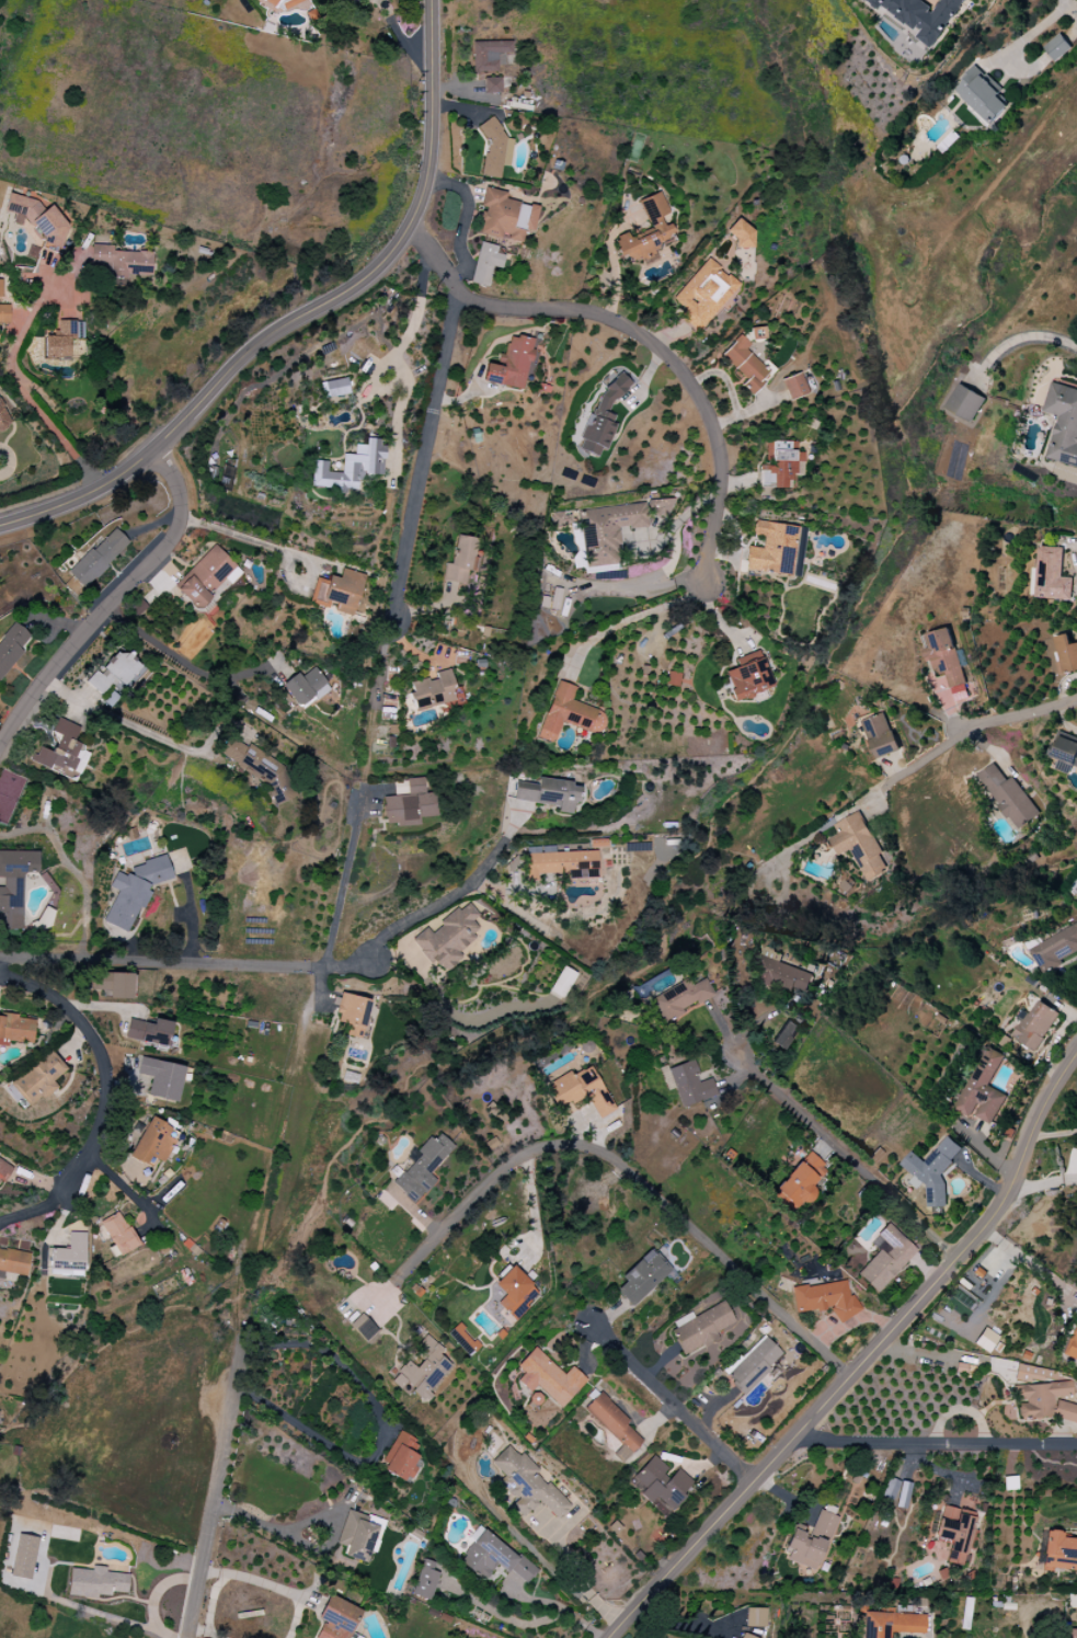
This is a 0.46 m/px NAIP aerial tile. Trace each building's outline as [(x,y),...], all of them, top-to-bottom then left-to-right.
[(263,6),(276,13),(307,0),(260,0),(263,6)] [(966,0),(941,0),(934,11),(919,0),(865,0),(879,10),(881,6),(919,33),(916,37),(931,48),(966,0)] [(1072,48),(1060,33),(1043,47),(1055,62),(1072,48)] [(472,73),(497,72),(497,54),(511,54),(511,41),(472,42),(472,73)] [(952,89),(991,125),(1008,106),(997,96),(1002,90),(974,65),(952,89)] [(500,78),(484,78),(484,93),(500,93),(500,78)] [(481,176),(500,178),(501,166),(509,167),(512,139),(498,138),(500,124),(487,122),(481,176)] [(538,207),(505,200),(506,192),(485,187),(481,207),(484,208),(478,234),(521,244),(524,230),(532,231),(538,207)] [(639,200),(648,227),(613,240),(623,266),(655,255),(651,245),(674,237),(669,223),(663,225),(659,216),(667,214),(659,192),(639,200)] [(69,213),(7,197),(3,215),(47,227),(43,244),(60,249),(69,213)] [(735,248),(752,249),(753,225),(732,224),(731,235),(735,236),(735,248)] [(469,283),(487,287),(492,267),(500,269),(504,256),(495,253),(497,246),(480,242),(469,283)] [(151,274),(152,253),(113,251),(113,246),(91,245),(90,267),(105,268),(104,285),(127,286),(128,273),(151,274)] [(679,317),(698,333),(720,307),(723,310),(742,288),(707,259),(674,299),(686,309),(679,317)] [(9,305),(0,305),(0,323),(9,323),(9,305)] [(44,336),(45,360),(70,360),(69,339),(83,339),(83,321),(56,322),(56,336),(44,336)] [(482,382),(523,390),(533,340),(507,334),(501,365),(486,362),(482,382)] [(745,350),(750,345),(740,335),(721,356),(745,379),(740,385),(749,394),(769,373),(745,350)] [(579,450),(596,456),(607,445),(616,419),(608,411),(611,404),(631,384),(621,373),(603,390),(597,407),(587,417),(580,439),(582,441),(579,450)] [(789,401),(807,394),(799,373),(781,380),(789,401)] [(349,394),(346,378),(321,383),(324,399),(349,394)] [(1051,383),(1043,412),(1057,416),(1046,459),(1076,467),(1076,390),(1051,383)] [(973,422),(984,396),(957,384),(946,410),(973,422)] [(12,425),(0,399),(0,430),(12,425)] [(382,475),(385,440),(366,438),(365,445),(355,445),(354,455),(342,454),(341,473),(327,472),(327,462),(312,461),(310,486),(328,487),(327,491),(358,494),(360,474),(382,475)] [(760,465),(759,487),(788,488),(788,474),(796,474),(796,462),(804,462),(804,453),(796,452),(796,442),(772,441),(771,466),(760,465)] [(584,510),(585,525),(582,525),(587,567),(621,564),(617,530),(648,526),(645,504),(584,510)] [(745,570),(798,576),(801,551),(802,551),(805,527),(755,521),(753,536),(763,537),(762,549),(748,547),(745,570)] [(130,545),(115,528),(67,572),(83,588),(130,545)] [(443,581),(465,585),(467,571),(472,572),(477,538),(457,535),(452,564),(445,563),(443,581)] [(241,572),(215,546),(173,586),(199,613),(241,572)] [(1072,599),(1072,578),(1062,577),(1063,547),(1039,546),(1039,568),(1034,568),(1033,598),(1072,599)] [(363,575),(341,569),(339,578),(329,576),(328,581),(315,578),(309,604),(330,610),(330,611),(353,616),(363,575)] [(967,698),(951,628),(926,633),(929,648),(923,650),(926,663),(933,661),(937,678),(947,676),(953,702),(967,698)] [(1064,674),(1076,671),(1076,643),(1071,644),(1069,634),(1056,637),(1064,674)] [(772,688),(759,650),(734,659),(737,667),(723,672),(734,701),(772,688)] [(86,682),(100,695),(107,687),(110,689),(117,681),(123,687),(142,665),(127,652),(123,656),(117,651),(98,673),(96,671),(86,682)] [(299,677),(297,674),(282,683),(297,708),(329,689),(316,667),(299,677)] [(456,701),(449,669),(435,673),(436,677),(410,684),(412,692),(410,693),(415,711),(456,701)] [(571,701),(576,687),(557,681),(538,739),(554,744),(561,723),(599,736),(607,713),(571,701)] [(899,751),(885,712),(862,721),(876,760),(899,751)] [(79,727),(57,718),(52,731),(59,734),(53,752),(38,747),(32,763),(77,780),(89,750),(72,744),(79,727)] [(1058,731),(1052,751),(1056,766),(1055,770),(1069,774),(1072,766),(1076,768),(1076,738),(1058,731)] [(249,745),(246,746),(229,736),(218,755),(263,782),(275,807),(298,797),(283,765),(249,745)] [(1012,777),(1006,781),(993,763),(977,775),(1017,830),(1039,814),(1012,777)] [(383,797),(385,827),(418,825),(418,818),(435,817),(434,793),(424,794),(423,778),(403,779),(404,783),(393,784),(394,796),(383,797)] [(559,807),(558,813),(571,814),(573,802),(578,803),(580,784),(538,778),(536,791),(515,788),(513,801),(559,807)] [(834,825),(839,834),(829,838),(838,856),(851,850),(866,881),(887,871),(879,855),(881,854),(860,812),(834,825)] [(23,873),(38,873),(38,851),(0,851),(0,878),(3,878),(3,887),(0,887),(0,930),(22,930),(23,873)] [(597,851),(526,854),(528,882),(537,881),(537,874),(563,873),(563,879),(598,878),(597,851)] [(173,879),(166,856),(133,866),(128,877),(116,872),(110,887),(117,890),(103,924),(107,937),(122,944),(136,911),(144,908),(150,894),(148,887),(173,879)] [(413,939),(441,975),(461,960),(455,952),(481,932),(472,920),(478,916),(468,902),(439,924),(442,926),(432,934),(427,928),(413,939)] [(1041,973),(1076,954),(1076,924),(1029,949),(1041,973)] [(779,963),(782,953),(764,947),(754,979),(804,996),(811,974),(779,963)] [(576,974),(562,966),(548,991),(561,999),(576,974)] [(133,999),(134,974),(91,973),(90,991),(109,991),(109,998),(133,999)] [(649,999),(664,1027),(685,1016),(682,1009),(695,1002),(696,1004),(713,995),(705,978),(691,986),(687,980),(649,999)] [(360,1039),(370,1000),(342,993),(334,1022),(347,1025),(345,1035),(360,1039)] [(1059,1013),(1037,999),(1013,1038),(1035,1052),(1059,1013)] [(0,1015),(0,1046),(8,1047),(8,1041),(33,1044),(35,1019),(0,1015)] [(784,1051),(799,1026),(786,1018),(772,1044),(784,1051)] [(165,1052),(171,1022),(153,1019),(152,1024),(129,1020),(125,1039),(155,1045),(154,1050),(165,1052)] [(1004,1054),(984,1046),(956,1111),(991,1126),(1005,1094),(989,1088),(1004,1054)] [(10,1084),(30,1108),(57,1087),(52,1081),(66,1070),(51,1050),(10,1084)] [(184,1067),(140,1057),(136,1074),(151,1077),(147,1096),(176,1102),(184,1067)] [(716,1097),(711,1079),(699,1082),(693,1061),(668,1068),(680,1108),(716,1097)] [(615,1110),(590,1066),(573,1076),(570,1072),(544,1087),(558,1111),(585,1095),(599,1120),(615,1110)] [(179,1131),(149,1117),(130,1158),(145,1165),(149,1157),(164,1164),(179,1131)] [(454,1147),(436,1131),(418,1152),(420,1154),(404,1173),(395,1164),(385,1176),(416,1202),(435,1180),(430,1175),(454,1147)] [(945,1207),(944,1172),(953,1162),(952,1159),(962,1149),(947,1136),(925,1162),(912,1151),(901,1164),(926,1187),(927,1208),(945,1207)] [(811,1154),(768,1193),(787,1214),(802,1201),(806,1205),(817,1194),(810,1187),(827,1171),(811,1154)] [(4,1183),(13,1166),(0,1158),(0,1180),(4,1183)] [(119,1256),(138,1246),(119,1211),(100,1222),(119,1256)] [(879,1250),(857,1275),(877,1293),(916,1250),(887,1223),(870,1242),(879,1250)] [(85,1233),(69,1232),(68,1249),(50,1248),(49,1275),(84,1276),(85,1233)] [(26,1276),(30,1254),(0,1247),(0,1271),(26,1276)] [(620,1277),(625,1283),(616,1290),(632,1308),(673,1271),(653,1250),(640,1261),(639,1260),(620,1277)] [(498,1304),(515,1320),(540,1293),(511,1266),(494,1285),(505,1295),(498,1304)] [(861,1310),(847,1288),(846,1281),(807,1286),(806,1285),(791,1287),(793,1307),(797,1313),(826,1309),(828,1307),(839,1324),(861,1310)] [(693,1317),(690,1312),(668,1324),(685,1356),(718,1338),(715,1333),(734,1323),(723,1301),(693,1317)] [(1063,1357),(1076,1362),(1076,1319),(1063,1357)] [(973,1344),(988,1354),(999,1337),(984,1327),(973,1344)] [(453,1366),(439,1356),(444,1350),(425,1335),(416,1348),(426,1356),(416,1368),(407,1361),(390,1382),(409,1396),(412,1393),(425,1403),(453,1366)] [(782,1354),(763,1336),(725,1377),(744,1395),(782,1354)] [(565,1375),(533,1347),(518,1365),(525,1372),(517,1381),(530,1393),(536,1386),(562,1409),(587,1380),(572,1367),(565,1375)] [(1055,1401),(1053,1397),(1073,1395),(1072,1381),(1056,1382),(1055,1372),(1016,1364),(1013,1378),(1015,1395),(1023,1397),(1024,1404),(1018,1404),(1018,1406),(1019,1420),(1048,1418),(1076,1423),(1076,1405),(1055,1401)] [(621,1464),(642,1441),(625,1425),(629,1421),(599,1392),(583,1409),(621,1445),(612,1455),(621,1464)] [(379,1469),(407,1483),(415,1467),(410,1464),(421,1442),(399,1431),(379,1469)] [(490,1463),(522,1499),(512,1508),(522,1519),(540,1503),(555,1519),(569,1507),(522,1453),(518,1457),(508,1446),(490,1463)] [(632,1478),(644,1490),(639,1494),(650,1504),(655,1498),(669,1511),(694,1484),(678,1469),(672,1476),(652,1457),(632,1478)] [(1017,1490),(1016,1477),(1003,1477),(1003,1490),(1017,1490)] [(912,1484),(887,1478),(882,1498),(896,1502),(895,1507),(905,1510),(912,1484)] [(784,1560),(816,1572),(839,1510),(822,1504),(810,1536),(792,1529),(784,1548),(788,1550),(784,1560)] [(485,1529),(458,1560),(483,1581),(499,1562),(526,1585),(537,1573),(485,1529)] [(1076,1565),(1076,1539),(1060,1538),(1060,1531),(1044,1530),(1042,1569),(1076,1572),(1076,1565)] [(37,1537),(16,1535),(12,1577),(32,1579),(37,1537)] [(432,1570),(434,1563),(422,1559),(411,1595),(430,1601),(439,1573),(432,1570)] [(129,1575),(106,1572),(106,1567),(92,1566),(91,1570),(70,1568),(67,1596),(98,1599),(98,1595),(110,1596),(111,1592),(127,1593),(129,1575)] [(362,1611),(329,1595),(317,1618),(323,1621),(315,1637),(349,1637),(362,1611)] [(765,1627),(766,1608),(745,1608),(745,1626),(765,1627)] [(862,1613),(861,1637),(888,1637),(889,1632),(925,1634),(926,1614),(862,1613)] [(1064,1637),(1076,1637),(1076,1630),(1065,1630),(1064,1637)]
